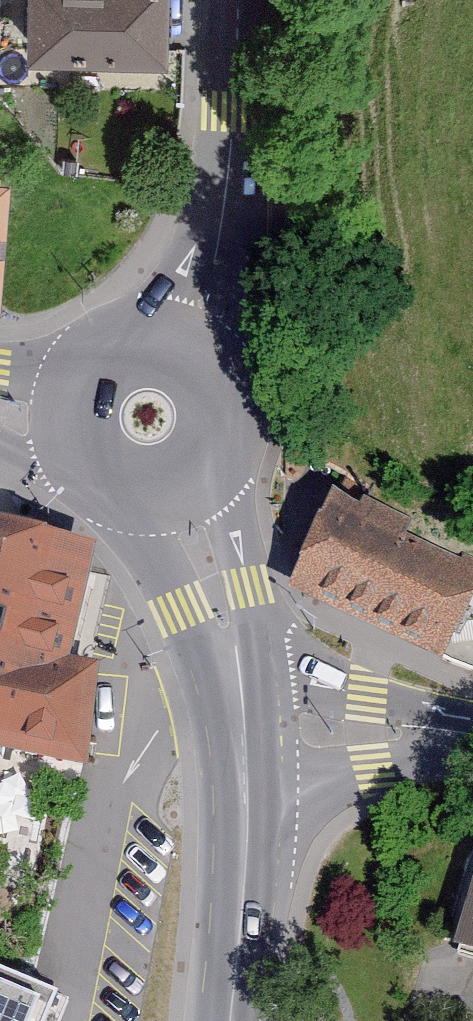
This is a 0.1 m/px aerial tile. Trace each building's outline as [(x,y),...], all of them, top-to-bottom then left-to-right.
[(31,44),(165,45),(166,0),(32,0),(31,44)] [(472,583),(472,561),(329,495),(288,584),(440,654),(472,583)] [(0,538),(0,741),(82,758),(98,681),(64,673),(89,556),(0,538)] [(461,943),(472,946),(472,905),(461,943)] [(0,975),(0,1020),(52,1020),(61,1001),(0,975)]
